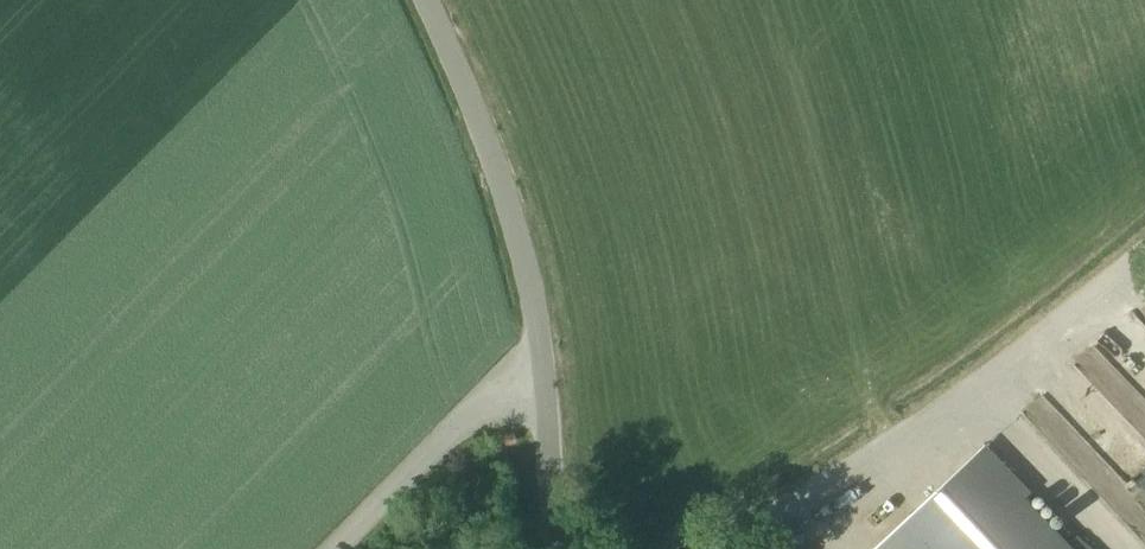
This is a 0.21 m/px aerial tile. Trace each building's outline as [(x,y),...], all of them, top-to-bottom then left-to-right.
[(1025,499),(1031,493),(986,445),(876,548),(1073,548),(1025,499)]
